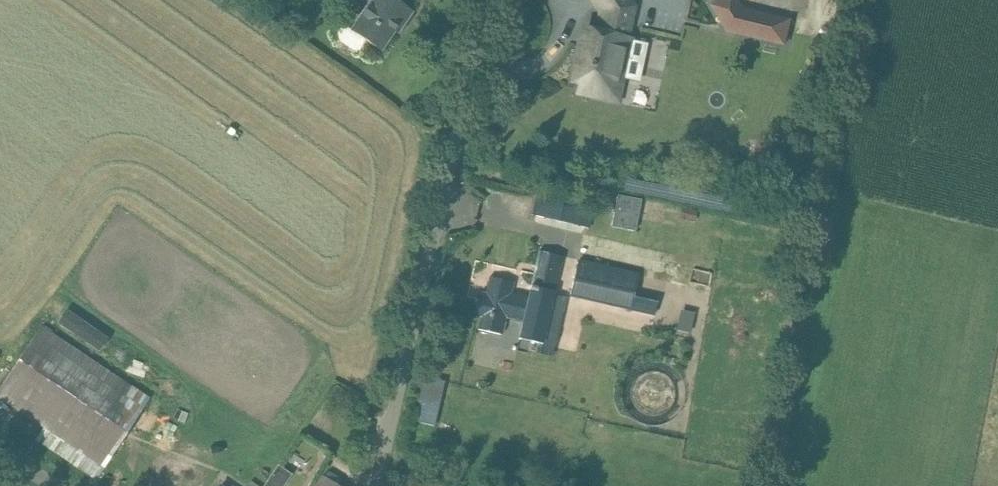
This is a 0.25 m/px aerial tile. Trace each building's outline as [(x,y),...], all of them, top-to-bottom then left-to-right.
[(395,0),(363,0),(370,5),(352,31),(342,25),(339,28),(338,34),(339,38),(340,42),(353,51),(359,50),(366,40),(380,50),(398,24),(401,26),(412,11),(395,0)] [(597,5),(602,13),(600,22),(603,22),(601,33),(589,30),(587,30),(585,30),(584,33),(582,45),(574,80),(580,82),(579,87),(578,91),(577,93),(581,94),(592,96),(618,102),(623,76),(638,79),(642,61),(628,58),(626,57),(622,56),(625,40),(633,7),(628,0),(594,0),(597,5)] [(721,22),(728,33),(738,35),(787,46),(793,19),(745,8),(740,0),(720,0),(711,5),(721,22)] [(642,200),(618,195),(611,227),(635,232),(642,200)] [(536,199),(532,215),(578,226),(590,229),(594,213),(581,210),(536,199)] [(530,284),(552,290),(562,256),(540,250),(530,284)] [(637,276),(578,262),(570,297),(630,311),(655,316),(658,302),(633,297),(637,276)] [(554,294),(555,291),(531,286),(528,298),(511,294),(514,282),(490,277),(486,294),(480,293),(475,316),(481,318),(478,329),(502,335),(506,317),(523,321),(519,339),(555,347),(566,296),(554,294)] [(681,311),(679,321),(693,324),(695,314),(681,311)] [(6,378),(0,388),(0,398),(46,429),(39,441),(94,478),(148,398),(41,326),(6,378)] [(443,386),(419,381),(409,420),(434,426),(443,386)] [(328,397),(339,405),(347,394),(336,386),(328,397)] [(277,466),(263,485),(284,485),(291,475),(277,466)] [(331,483),(322,477),(317,485),(337,485),(331,483)]
